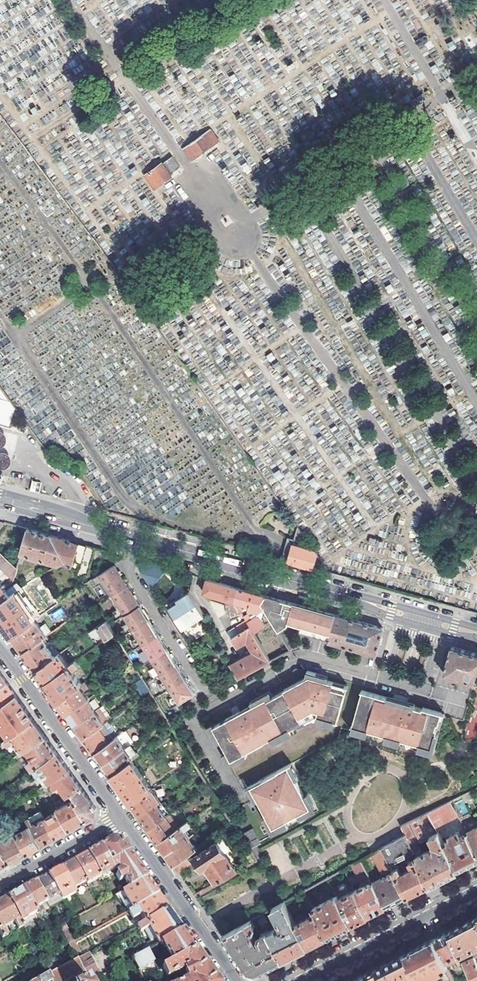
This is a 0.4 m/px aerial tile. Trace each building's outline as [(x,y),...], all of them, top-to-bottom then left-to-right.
[(49,9),(46,6),(0,8),(0,25),(1,25),(0,26),(0,30),(6,30),(12,37),(23,36),(29,31),(33,31),(33,38),(25,38),(25,42),(36,41),(35,34),(45,33),(49,31),(48,27),(39,28),(36,25),(50,13),(49,9)] [(210,134),(186,149),(195,163),(219,149),(210,134)] [(174,175),(166,161),(147,172),(156,186),(174,175)] [(16,409),(11,402),(0,399),(0,424),(11,427),(16,409)] [(1,468),(4,469),(8,468),(10,466),(12,463),(12,460),(11,457),(9,454),(6,452),(3,452),(0,453),(0,468),(1,468)] [(296,540),(290,562),(314,569),(319,554),(300,527),(296,540)] [(28,528),(20,561),(24,562),(26,553),(60,562),(63,561),(80,566),(86,544),(81,543),(62,537),(38,531),(28,528)] [(290,538),(284,561),(290,562),(296,540),(290,538)] [(87,574),(95,547),(86,544),(80,566),(78,575),(78,576),(85,573),(87,574)] [(11,576),(16,580),(18,572),(18,570),(0,553),(0,565),(11,576)] [(152,588),(167,567),(140,559),(138,565),(152,588)] [(120,574),(114,564),(92,579),(96,586),(100,583),(109,596),(127,585),(120,574)] [(16,580),(19,583),(24,587),(39,576),(40,576),(35,569),(23,577),(18,572),(16,580)] [(234,586),(203,577),(200,591),(229,599),(226,602),(227,612),(231,613),(233,617),(242,612),(235,601),(238,587),(234,586)] [(15,593),(24,587),(19,583),(7,591),(5,588),(6,587),(4,583),(2,585),(1,582),(0,583),(0,602),(15,593)] [(133,595),(127,585),(109,596),(117,609),(112,612),(117,619),(122,616),(140,605),(133,595)] [(238,587),(235,601),(250,605),(249,609),(257,612),(264,608),(261,603),(265,595),(260,593),(238,587)] [(15,593),(0,602),(0,621),(1,623),(10,635),(34,619),(15,593)] [(204,616),(190,593),(170,605),(184,628),(192,624),(193,626),(196,627),(198,625),(199,622),(198,620),(204,616)] [(331,633),(336,614),(265,595),(261,603),(264,608),(276,626),(284,619),(287,620),(302,625),(331,633)] [(144,611),(140,605),(122,616),(126,623),(121,626),(126,634),(131,630),(149,620),(144,611)] [(61,607),(50,615),(55,623),(66,616),(61,607)] [(250,626),(254,632),(265,626),(260,617),(256,617),(252,620),(248,614),(244,616),(250,626)] [(340,616),(336,614),(331,633),(329,639),(328,641),(376,655),(380,642),(384,628),(340,616)] [(34,619),(10,635),(13,639),(22,653),(42,639),(46,636),(34,619)] [(284,619),(276,626),(278,629),(286,623),(287,620),(284,619)] [(114,633),(106,620),(90,631),(95,638),(103,633),(106,639),(109,637),(114,633)] [(141,645),(158,634),(153,627),(149,620),(131,630),(136,637),(131,641),(136,648),(141,645)] [(302,625),(300,630),(329,639),(331,633),(302,625)] [(254,632),(250,626),(233,637),(238,646),(248,640),(255,652),(232,666),(238,677),(271,659),(254,632)] [(150,659),(167,649),(163,641),(158,634),(141,645),(145,652),(140,655),(145,663),(150,659)] [(42,639),(22,653),(25,656),(35,670),(54,657),(42,639)] [(80,639),(63,651),(66,655),(83,643),(80,639)] [(451,646),(444,673),(474,681),(476,672),(476,654),(451,646)] [(177,663),(172,657),(167,649),(150,659),(155,667),(149,670),(154,678),(160,674),(177,663)] [(42,680),(44,683),(69,666),(60,653),(54,657),(35,670),(42,680)] [(169,688),(186,678),(181,671),(177,663),(160,674),(164,681),(158,685),(163,693),(169,688)] [(69,666),(44,683),(51,693),(57,701),(81,684),(69,666)] [(8,683),(6,679),(0,671),(0,688),(8,683)] [(265,741),(285,731),(284,729),(301,720),(300,718),(314,710),(319,712),(318,716),(338,722),(347,692),(333,688),(335,683),(328,681),(322,679),(316,677),(317,673),(308,671),(306,678),(285,689),(286,690),(268,699),(267,697),(240,711),(241,713),(238,715),(235,717),(234,714),(214,725),(232,759),(246,752),(265,742),(265,741)] [(142,678),(136,682),(138,685),(137,686),(141,692),(143,691),(145,694),(150,691),(142,678)] [(172,706),(195,692),(190,685),(186,678),(169,688),(173,695),(167,699),(172,706)] [(59,704),(65,713),(88,698),(89,697),(84,690),(88,687),(84,682),(81,684),(57,701),(59,704)] [(0,688),(0,707),(17,695),(15,692),(8,683),(0,688)] [(335,683),(333,688),(347,692),(348,687),(335,683)] [(353,726),(432,749),(438,730),(436,730),(438,725),(439,725),(442,714),(423,708),(423,710),(415,707),(416,706),(408,704),(407,707),(400,705),(393,703),(394,700),(363,691),(353,726)] [(0,743),(5,740),(34,719),(25,707),(17,695),(0,707),(0,743)] [(68,717),(74,725),(94,711),(88,701),(90,700),(88,698),(65,713),(68,717)] [(151,704),(155,710),(160,707),(156,700),(151,704)] [(94,711),(74,725),(76,729),(83,738),(102,725),(107,721),(99,708),(94,711)] [(352,731),(433,753),(444,715),(442,714),(439,725),(438,725),(436,730),(438,730),(432,749),(353,726),(352,731)] [(34,719),(5,740),(9,745),(15,741),(22,752),(46,736),(40,727),(34,719)] [(208,725),(229,765),(247,755),(246,752),(232,759),(214,725),(213,723),(208,725)] [(102,725),(83,738),(85,742),(94,753),(113,740),(102,725)] [(46,736),(22,752),(34,769),(57,752),(48,739),(46,736)] [(96,756),(101,764),(124,748),(116,737),(113,740),(94,753),(96,756)] [(124,748),(101,764),(103,767),(109,775),(131,761),(132,760),(130,757),(137,752),(131,743),(124,748)] [(34,769),(45,784),(50,781),(69,768),(67,765),(60,756),(57,752),(34,769)] [(151,789),(131,761),(109,775),(127,800),(130,804),(151,789)] [(311,807),(288,765),(277,771),(277,772),(262,780),(261,779),(258,781),(260,784),(262,788),(254,792),(258,800),(273,827),(311,807)] [(69,768),(50,781),(56,789),(59,787),(60,788),(62,787),(67,795),(72,792),(81,785),(79,782),(69,768)] [(247,787),(255,802),(258,800),(254,792),(262,788),(260,784),(258,781),(247,787)] [(45,784),(39,789),(47,804),(54,801),(45,784)] [(81,785),(72,792),(78,800),(76,801),(86,820),(95,815),(96,806),(89,797),(81,785)] [(151,789),(130,804),(139,817),(147,829),(168,815),(151,789)] [(59,804),(57,805),(58,808),(69,829),(78,824),(86,820),(76,801),(74,799),(71,800),(60,807),(59,804)] [(429,812),(434,823),(456,812),(451,801),(429,812)] [(57,812),(46,817),(56,836),(67,830),(69,829),(58,808),(56,809),(57,812)] [(414,852),(420,849),(417,842),(426,838),(439,832),(434,823),(429,812),(402,825),(406,834),(382,847),(390,864),(414,852)] [(56,836),(46,817),(44,814),(32,820),(30,817),(26,819),(40,845),(54,837),(56,836)] [(149,832),(157,843),(177,828),(168,815),(147,829),(149,832)] [(17,832),(18,834),(28,852),(37,846),(40,845),(26,819),(22,822),(25,828),(17,832)] [(177,828),(157,843),(163,851),(165,854),(187,838),(183,832),(190,827),(187,822),(177,828)] [(466,832),(476,854),(476,827),(466,832)] [(241,835),(248,847),(259,841),(253,829),(241,835)] [(444,842),(457,870),(476,860),(476,854),(466,832),(461,835),(458,831),(449,835),(451,839),(444,842)] [(457,870),(444,842),(439,832),(426,838),(431,848),(422,853),(416,856),(417,859),(428,885),(453,872),(457,870)] [(0,843),(0,849),(8,862),(18,857),(28,852),(18,834),(10,839),(9,838),(0,843)] [(171,862),(173,865),(185,857),(195,850),(191,843),(195,839),(192,835),(187,838),(165,854),(171,862)] [(110,861),(128,852),(126,849),(121,841),(113,838),(101,845),(110,861)] [(431,848),(426,838),(417,842),(420,849),(422,853),(431,848)] [(236,870),(217,841),(194,857),(203,869),(206,868),(215,882),(236,870)] [(99,846),(88,852),(101,875),(114,868),(110,861),(101,845),(99,846)] [(388,875),(373,882),(385,907),(389,905),(406,896),(393,870),(390,864),(382,847),(372,853),(383,873),(386,871),(388,875)] [(85,854),(74,859),(86,881),(87,882),(101,875),(88,852),(85,854)] [(128,852),(110,861),(114,868),(118,866),(121,871),(117,873),(120,879),(124,877),(130,887),(147,877),(138,864),(128,852)] [(367,856),(361,859),(366,870),(373,867),(367,856)] [(190,863),(185,857),(173,865),(178,872),(190,863)] [(72,861),(61,867),(73,888),(86,881),(74,859),(72,861)] [(363,886),(355,890),(368,915),(381,909),(385,907),(373,882),(366,870),(361,859),(352,864),(363,886)] [(398,868),(393,870),(406,896),(418,890),(428,885),(417,859),(410,862),(412,868),(410,869),(409,868),(404,871),(404,872),(401,873),(398,868)] [(58,868),(48,874),(62,899),(75,892),(73,888),(61,867),(58,868)] [(45,876),(34,881),(48,906),(62,899),(48,874),(45,876)] [(124,890),(132,907),(158,893),(149,881),(147,877),(130,887),(124,890)] [(25,886),(23,888),(36,912),(36,913),(48,906),(34,881),(25,886)] [(19,890),(8,896),(21,920),(36,912),(23,888),(19,890)] [(355,890),(337,899),(350,924),(354,923),(368,915),(355,890)] [(158,893),(132,907),(128,910),(133,918),(142,913),(146,920),(168,908),(160,897),(158,893)] [(3,937),(8,934),(4,927),(14,922),(18,929),(24,926),(21,920),(8,896),(0,900),(0,932),(3,937)] [(313,908),(315,913),(327,936),(346,926),(350,924),(337,899),(336,896),(313,908)] [(307,947),(295,923),(284,901),(273,907),(283,927),(277,929),(276,927),(269,931),(282,959),(286,957),(307,947)] [(83,906),(70,913),(72,918),(85,911),(83,906)] [(146,920),(137,925),(141,932),(149,927),(158,943),(183,929),(180,925),(168,908),(146,920)] [(315,913),(295,923),(307,947),(310,945),(327,936),(315,913)] [(475,917),(471,920),(448,931),(461,959),(465,967),(476,962),(476,961),(476,952),(476,951),(476,920),(475,917)] [(255,925),(252,919),(240,926),(223,935),(243,964),(248,971),(252,972),(256,973),(282,959),(269,931),(268,930),(261,933),(260,938),(262,941),(258,943),(252,931),(255,930),(255,925)] [(64,923),(59,926),(62,932),(67,929),(64,923)] [(73,941),(67,929),(62,932),(68,943),(73,941)] [(183,929),(158,943),(160,946),(162,945),(172,962),(196,949),(185,933),(183,929)] [(432,939),(446,967),(461,959),(448,931),(445,933),(432,939)] [(416,980),(419,980),(439,971),(441,975),(441,980),(453,980),(446,967),(432,939),(408,952),(402,954),(416,980)] [(132,957),(138,969),(153,960),(147,949),(132,957)] [(181,980),(219,980),(196,949),(172,962),(161,967),(163,970),(167,977),(184,968),(185,970),(183,971),(185,977),(184,980),(181,980)] [(77,959),(83,971),(89,980),(90,980),(100,976),(88,953),(77,959)] [(375,968),(382,980),(416,980),(402,954),(398,957),(375,968)] [(51,980),(64,980),(83,971),(77,959),(64,966),(56,970),(48,975),(51,980)] [(61,959),(52,963),(56,970),(64,966),(61,959)] [(471,980),(476,980),(476,965),(476,962),(465,967),(471,980)] [(354,980),(382,980),(375,968),(372,970),(353,979),(354,980)]
